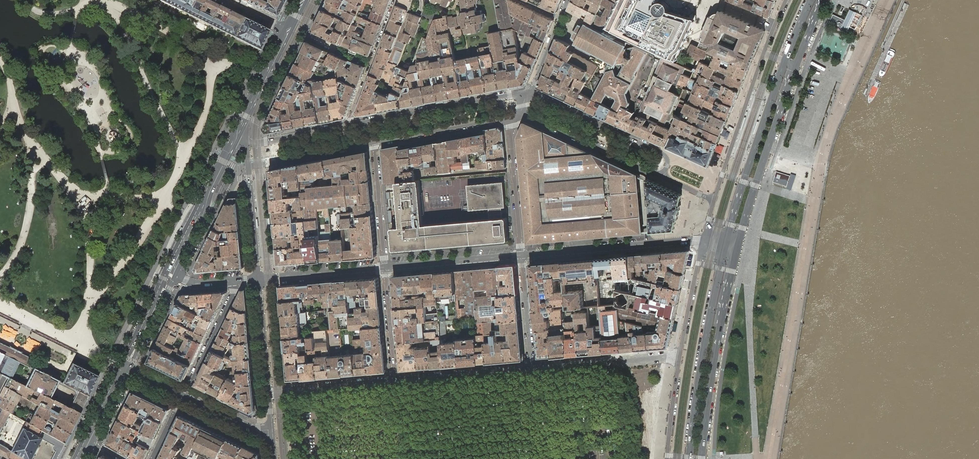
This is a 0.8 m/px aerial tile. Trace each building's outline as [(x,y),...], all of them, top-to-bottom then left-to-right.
[(181,11),(186,0),(169,0),(167,4),(181,11)] [(188,14),(195,0),(186,0),(181,11),(188,14)] [(195,18),(204,0),(195,0),(188,14),(195,18)] [(209,25),(218,5),(207,0),(204,0),(195,18),(209,25)] [(246,3),(276,17),(284,0),(248,0),(246,3)] [(362,6),(349,0),(328,0),(328,1),(342,7),(354,13),(357,15),(358,13),(359,11),(362,6)] [(389,6),(377,1),(374,0),(373,0),(365,0),(364,2),(363,4),(362,6),(364,7),(366,7),(367,8),(369,3),(373,5),(375,6),(373,10),(385,15),(389,6)] [(409,9),(412,0),(399,0),(397,5),(409,9)] [(463,11),(459,12),(461,22),(463,22),(464,28),(465,27),(467,33),(474,31),(475,32),(479,31),(479,28),(482,28),(481,23),(483,22),(483,21),(486,21),(484,13),(483,14),(482,10),(477,11),(476,9),(475,4),(478,4),(477,0),(461,0),(463,11)] [(501,30),(514,28),(514,29),(535,38),(537,39),(542,28),(530,22),(520,18),(511,14),(508,0),(495,0),(501,30)] [(510,0),(508,0),(511,14),(520,18),(525,7),(510,0)] [(529,1),(556,13),(561,2),(556,0),(528,0),(529,1)] [(591,22),(593,23),(595,20),(596,15),(597,14),(591,10),(586,8),(572,0),(568,9),(573,12),(582,17),(585,18),(587,19),(588,20),(591,22)] [(596,15),(602,18),(607,8),(605,6),(601,5),(601,4),(593,0),(572,0),(586,8),(591,10),(597,14),(596,15)] [(617,3),(611,0),(603,0),(601,4),(601,5),(605,6),(607,8),(602,18),(596,15),(595,20),(593,23),(597,24),(600,25),(603,25),(606,25),(617,3)] [(613,30),(627,1),(627,0),(626,0),(608,27),(613,30)] [(613,30),(629,38),(676,60),(680,52),(691,28),(691,27),(691,25),(690,24),(690,22),(689,21),(688,20),(688,19),(674,14),(668,13),(669,11),(669,10),(670,8),(670,7),(671,5),(670,5),(669,4),(667,3),(666,1),(665,0),(660,2),(659,2),(658,2),(657,0),(627,0),(627,1),(613,30)] [(770,16),(773,9),(756,2),(752,0),(729,0),(752,9),(754,10),(764,14),(770,16)] [(773,9),(776,1),(774,0),(752,0),(756,2),(773,9)] [(354,13),(342,7),(328,1),(323,9),(353,24),(357,15),(354,13)] [(209,25),(220,30),(229,11),(218,5),(209,25)] [(402,22),(404,23),(404,21),(409,9),(397,5),(392,18),(398,21),(399,19),(403,20),(402,22)] [(382,24),(385,15),(373,10),(372,12),(371,16),(370,17),(368,16),(369,14),(364,13),(365,9),(366,7),(364,7),(362,6),(359,11),(358,13),(357,15),(365,18),(366,18),(382,24)] [(525,7),(520,18),(530,22),(535,11),(525,7)] [(350,29),(353,24),(323,9),(318,20),(331,26),(337,29),(344,33),(339,43),(343,45),(346,37),(348,35),(348,34),(349,32),(350,29)] [(851,9),(846,20),(842,28),(841,30),(855,37),(861,22),(858,21),(862,15),(851,9)] [(234,37),(243,18),(243,17),(229,11),(220,30),(234,37)] [(553,20),(553,19),(535,11),(530,22),(542,28),(549,31),(553,20)] [(418,16),(408,12),(398,40),(417,47),(427,20),(418,16)] [(733,62),(749,69),(757,49),(764,32),(719,13),(717,12),(716,13),(714,14),(712,17),(699,47),(709,51),(716,54),(724,58),(733,62)] [(842,28),(846,20),(835,14),(831,23),(842,28)] [(378,33),(382,24),(366,18),(365,18),(357,15),(353,24),(358,26),(359,22),(363,23),(364,24),(364,23),(365,23),(366,23),(369,24),(367,29),(378,33)] [(453,16),(448,17),(451,34),(455,33),(455,36),(463,35),(461,28),(456,29),(456,26),(458,26),(457,16),(453,17),(453,16)] [(427,38),(431,59),(431,61),(436,83),(440,100),(451,98),(464,96),(456,60),(455,55),(453,46),(450,32),(447,17),(435,19),(428,39),(427,38)] [(234,37),(260,50),(269,31),(243,18),(234,37)] [(387,32),(399,36),(403,24),(404,23),(402,22),(401,24),(398,23),(398,21),(392,18),(387,32)] [(331,26),(318,20),(313,30),(339,43),(344,33),(337,29),(331,26)] [(374,45),(378,33),(367,29),(358,26),(353,24),(350,29),(349,32),(348,34),(348,35),(351,36),(355,38),(374,45)] [(627,46),(626,45),(624,44),(589,26),(586,24),(585,27),(578,40),(576,43),(580,45),(599,55),(613,62),(617,64),(618,62),(619,62),(620,62),(620,63),(621,63),(622,63),(623,63),(624,63),(624,62),(625,62),(626,62),(626,61),(627,61),(631,62),(633,59),(629,57),(630,56),(630,55),(630,54),(629,53),(629,52),(629,51),(628,51),(628,50),(627,49),(626,49),(626,48),(625,48),(627,46)] [(514,28),(501,30),(501,31),(505,49),(505,52),(507,63),(508,65),(509,69),(509,71),(512,87),(525,85),(525,84),(526,84),(527,83),(534,67),(521,61),(520,61),(519,53),(519,52),(518,49),(518,47),(514,29),(514,28)] [(544,42),(549,31),(542,28),(537,39),(544,42)] [(509,69),(508,65),(507,63),(505,52),(505,49),(501,31),(489,33),(491,45),(492,49),(493,52),(496,69),(497,72),(500,89),(512,87),(509,71),(509,69)] [(394,48),(397,40),(399,36),(387,32),(382,46),(388,48),(389,46),(392,48),(391,50),(393,50),(394,48)] [(370,55),(374,45),(355,38),(351,36),(348,35),(346,37),(343,45),(351,48),(350,51),(357,54),(358,51),(370,55)] [(427,103),(440,100),(436,83),(431,61),(431,59),(427,38),(423,37),(417,54),(419,62),(419,64),(424,86),(427,103)] [(537,39),(535,38),(529,54),(538,58),(544,42),(537,39)] [(556,39),(552,51),(567,60),(570,61),(574,53),(568,49),(570,46),(571,45),(560,40),(557,38),(556,39)] [(407,81),(411,71),(398,66),(407,43),(397,40),(394,48),(393,50),(393,52),(382,79),(391,82),(391,83),(396,85),(394,91),(393,94),(390,93),(389,95),(386,94),(382,92),(379,100),(381,111),(385,111),(402,107),(401,98),(403,95),(404,92),(405,88),(406,87),(407,81)] [(329,51),(308,41),(303,51),(320,59),(324,61),(325,59),(322,57),(325,52),(328,54),(329,51)] [(655,61),(653,56),(628,42),(626,45),(627,45),(627,46),(625,48),(626,48),(626,49),(627,49),(628,50),(628,51),(629,51),(629,52),(629,53),(630,54),(630,55),(630,56),(629,57),(633,59),(631,62),(627,61),(626,61),(626,62),(625,62),(624,62),(624,63),(623,63),(622,63),(621,63),(620,63),(620,62),(619,62),(618,62),(617,64),(617,65),(603,58),(601,61),(597,59),(596,59),(595,61),(594,63),(599,66),(594,74),(592,77),(590,82),(589,83),(587,81),(581,92),(583,93),(593,98),(603,103),(607,105),(610,106),(614,108),(618,110),(620,111),(622,112),(628,115),(630,116),(631,117),(633,118),(634,114),(637,108),(639,108),(642,101),(638,98),(642,88),(644,86),(642,85),(641,84),(643,80),(644,79),(647,81),(655,61)] [(702,61),(704,62),(705,60),(709,51),(699,47),(692,44),(687,55),(698,60),(702,61)] [(496,69),(493,52),(486,54),(485,51),(492,49),(491,45),(484,47),(479,48),(481,55),(485,75),(488,91),(500,89),(497,72),(496,69)] [(393,52),(393,50),(391,50),(391,51),(387,50),(388,48),(382,46),(371,74),(379,78),(382,79),(393,52)] [(335,71),(334,66),(331,64),(327,62),(324,61),(320,59),(303,51),(297,62),(314,71),(316,71),(322,74),(325,76),(326,76),(327,72),(335,71)] [(338,68),(343,58),(342,58),(339,56),(331,52),(329,51),(328,54),(330,55),(328,60),(325,59),(324,61),(327,62),(331,64),(334,66),(337,67),(338,68)] [(548,61),(557,66),(563,69),(575,75),(578,77),(583,79),(587,81),(589,83),(590,82),(592,77),(594,74),(588,71),(574,63),(570,61),(567,60),(552,51),(548,61)] [(705,60),(704,62),(708,64),(711,66),(716,68),(729,73),(744,80),(749,69),(733,62),(724,58),(716,54),(709,51),(705,60)] [(521,61),(534,67),(538,58),(529,54),(525,52),(524,54),(521,61)] [(588,71),(594,74),(599,66),(594,63),(591,61),(574,53),(570,61),(574,63),(588,71)] [(693,70),(698,60),(687,55),(682,53),(677,63),(693,70)] [(427,103),(424,86),(419,64),(419,62),(417,54),(414,61),(415,61),(416,64),(413,65),(411,71),(407,81),(410,80),(412,88),(412,90),(415,105),(427,103)] [(485,75),(481,55),(468,58),(475,93),(488,91),(485,75)] [(598,55),(603,58),(617,65),(617,64),(613,62),(599,55),(598,55)] [(695,71),(693,70),(677,63),(661,56),(659,62),(658,64),(665,67),(673,70),(683,75),(691,78),(695,71)] [(362,77),(366,66),(354,62),(349,60),(343,58),(338,68),(362,77)] [(475,93),(468,58),(456,60),(464,96),(475,94),(475,93)] [(708,64),(704,62),(702,61),(698,60),(693,70),(695,71),(697,72),(702,74),(703,75),(711,78),(717,81),(724,84),(740,91),(744,80),(729,73),(716,68),(711,66),(708,64)] [(555,87),(552,93),(567,101),(570,93),(574,86),(571,85),(574,78),(577,79),(578,77),(575,75),(563,69),(557,66),(548,61),(544,73),(551,77),(552,77),(558,80),(555,87)] [(308,81),(310,83),(312,79),(316,71),(314,71),(297,62),(292,74),(304,80),(308,81)] [(665,67),(658,64),(654,75),(660,77),(665,67)] [(348,114),(351,106),(345,103),(344,103),(340,86),(340,85),(339,79),(339,76),(337,67),(334,66),(335,71),(327,72),(326,76),(325,76),(326,79),(329,95),(334,120),(346,118),(347,117),(348,114)] [(341,80),(342,80),(345,81),(347,82),(358,86),(362,77),(338,68),(337,67),(339,76),(339,79),(341,80)] [(673,70),(665,67),(660,77),(678,85),(683,75),(673,70)] [(736,99),(740,91),(724,84),(717,81),(711,78),(703,75),(702,74),(697,72),(695,71),(691,78),(698,81),(698,82),(713,88),(722,92),(736,99)] [(538,87),(552,93),(555,87),(558,80),(552,77),(551,77),(544,73),(538,87)] [(302,92),(302,93),(304,89),(303,89),(305,85),(303,84),(303,82),(304,80),(292,74),(286,85),(294,89),(302,92)] [(334,121),(334,120),(329,95),(326,79),(325,76),(322,74),(323,80),(317,81),(317,80),(316,80),(316,79),(315,79),(314,79),(313,78),(313,79),(312,79),(310,83),(315,85),(317,98),(318,105),(321,122),(321,123),(334,121)] [(377,112),(381,111),(379,100),(382,92),(377,91),(380,84),(381,83),(381,81),(378,80),(379,78),(371,74),(357,113),(359,115),(365,114),(365,115),(377,112)] [(680,99),(685,88),(678,85),(660,77),(654,75),(650,85),(679,98),(680,99)] [(693,92),(698,81),(691,78),(683,75),(678,85),(685,88),(693,92)] [(583,79),(578,77),(577,79),(574,86),(570,93),(567,101),(577,105),(583,93),(581,92),(587,81),(583,79)] [(309,125),(321,122),(318,105),(317,98),(315,85),(310,83),(308,81),(304,80),(303,82),(307,84),(304,89),(302,93),(303,93),(304,98),(306,108),(309,125)] [(410,80),(407,81),(406,87),(405,88),(404,92),(403,95),(401,98),(402,107),(415,105),(412,90),(412,88),(410,80)] [(351,106),(358,86),(347,82),(345,81),(343,87),(340,86),(344,103),(345,103),(351,106)] [(723,101),(733,106),(736,99),(722,92),(713,88),(698,82),(698,81),(693,92),(708,98),(718,103),(721,104),(723,101)] [(297,127),(309,125),(306,108),(304,98),(303,93),(302,93),(302,92),(294,89),(286,85),(280,97),(292,102),(297,127)] [(676,107),(680,99),(679,98),(650,85),(649,86),(646,93),(676,107)] [(639,97),(638,98),(642,100),(643,100),(674,114),(677,116),(680,108),(677,107),(676,107),(646,93),(645,88),(643,88),(639,97)] [(713,113),(727,120),(730,113),(716,106),(718,103),(708,98),(693,92),(685,88),(680,99),(687,102),(689,103),(703,109),(705,110),(713,113)] [(583,93),(577,105),(588,110),(593,98),(583,93)] [(292,102),(280,97),(276,106),(283,109),(286,129),(297,127),(292,102)] [(588,110),(597,115),(603,103),(593,98),(588,110)] [(708,121),(724,128),(727,120),(713,113),(705,110),(703,109),(689,103),(687,102),(680,99),(676,107),(677,107),(680,108),(683,110),(687,112),(699,117),(708,121)] [(674,114),(643,100),(639,108),(640,108),(641,109),(671,122),(674,114)] [(730,113),(733,106),(723,101),(721,104),(718,103),(716,106),(730,113)] [(597,115),(608,120),(611,113),(614,108),(610,106),(607,111),(605,110),(607,105),(603,103),(597,115)] [(269,132),(286,129),(283,109),(276,106),(265,127),(269,132)] [(608,120),(629,130),(633,123),(634,118),(633,118),(631,117),(630,116),(628,115),(622,112),(620,111),(618,110),(614,108),(611,113),(608,120)] [(677,116),(678,116),(680,117),(684,118),(698,125),(700,122),(706,125),(705,128),(721,135),(724,128),(708,121),(699,117),(687,112),(683,110),(680,108),(677,116)] [(652,122),(658,124),(668,129),(671,122),(641,109),(639,113),(638,115),(642,117),(647,119),(650,121),(652,122)] [(635,132),(642,117),(638,115),(637,119),(635,118),(634,118),(633,123),(629,130),(635,132)] [(703,136),(718,143),(721,135),(705,128),(698,125),(684,118),(680,117),(678,116),(674,123),(698,134),(703,136)] [(635,132),(643,136),(648,125),(645,124),(646,121),(649,122),(650,121),(647,119),(642,117),(635,132)] [(651,140),(655,132),(658,124),(652,122),(650,121),(649,122),(652,123),(650,126),(648,125),(643,136),(651,140)] [(594,237),(643,233),(641,215),(639,192),(638,174),(611,162),(592,153),(569,143),(543,131),(540,129),(534,127),(525,122),(524,122),(518,137),(527,243),(594,237)] [(713,149),(715,150),(718,143),(703,136),(698,134),(674,123),(671,130),(674,132),(677,133),(680,134),(688,138),(689,138),(690,139),(692,140),(696,141),(697,142),(698,142),(698,143),(713,149)] [(666,137),(662,144),(668,147),(709,165),(715,150),(713,149),(698,143),(698,142),(697,142),(696,141),(695,143),(691,141),(692,140),(690,139),(689,138),(688,138),(680,134),(677,133),(674,132),(671,130),(668,129),(658,124),(655,132),(666,137)] [(486,130),(485,130),(486,134),(486,135),(487,149),(487,150),(487,153),(488,160),(488,161),(506,159),(505,148),(503,134),(503,131),(498,127),(486,130)] [(110,140),(112,140),(113,140),(115,140),(116,139),(116,137),(117,136),(117,135),(116,133),(115,132),(114,132),(112,131),(111,132),(110,132),(109,133),(108,135),(108,136),(108,138),(109,139),(110,140)] [(651,140),(662,144),(666,137),(655,132),(651,140)] [(474,136),(473,136),(475,152),(475,154),(477,154),(476,152),(478,152),(479,151),(482,151),(482,154),(480,156),(480,160),(475,161),(476,167),(478,167),(482,167),(483,167),(487,166),(488,166),(488,162),(487,162),(487,160),(488,160),(487,153),(487,150),(487,149),(486,135),(486,134),(483,134),(477,135),(474,136)] [(461,138),(462,153),(462,155),(463,158),(463,162),(463,163),(464,168),(471,168),(476,167),(475,161),(475,154),(475,152),(473,136),(465,138),(461,138)] [(449,140),(450,156),(451,164),(457,164),(456,159),(456,156),(458,155),(458,159),(463,158),(462,155),(462,153),(461,138),(452,140),(450,140),(449,140)] [(440,142),(436,142),(438,159),(438,161),(438,166),(439,173),(452,172),(452,171),(455,171),(455,169),(452,169),(451,169),(451,164),(450,156),(449,140),(445,141),(440,142)] [(428,144),(424,145),(425,160),(425,161),(426,169),(426,174),(439,173),(438,166),(438,161),(431,162),(431,160),(438,159),(436,142),(436,143),(435,143),(428,144)] [(382,149),(385,183),(397,182),(402,181),(401,171),(401,165),(399,150),(399,145),(399,146),(382,149)] [(414,170),(426,169),(425,161),(425,160),(424,145),(412,147),(413,158),(413,163),(413,166),(414,170)] [(401,171),(402,181),(415,180),(414,170),(410,170),(409,170),(410,169),(410,164),(413,163),(413,158),(412,147),(409,148),(403,149),(400,150),(399,150),(401,165),(401,171)] [(334,176),(335,185),(343,184),(342,178),(344,178),(343,172),(352,171),(355,170),(356,170),(360,170),(369,169),(367,152),(326,159),(329,175),(327,175),(328,177),(328,179),(329,179),(329,178),(329,177),(334,176)] [(301,164),(302,180),(312,178),(312,179),(313,179),(313,180),(314,180),(315,180),(316,180),(317,180),(318,179),(319,179),(319,178),(319,177),(324,176),(325,180),(321,180),(319,182),(320,186),(325,185),(329,185),(328,179),(328,177),(327,175),(329,175),(326,159),(301,164)] [(505,168),(506,168),(506,159),(488,161),(488,162),(488,166),(489,169),(505,168)] [(302,194),(303,194),(303,191),(303,188),(302,180),(301,164),(285,167),(286,182),(286,185),(289,185),(289,188),(293,187),(293,189),(294,195),(297,195),(296,190),(301,190),(302,194)] [(270,170),(271,186),(282,185),(285,185),(286,185),(286,182),(285,167),(270,170)] [(355,183),(370,181),(369,169),(360,170),(356,170),(355,170),(352,171),(352,176),(348,176),(346,177),(346,178),(344,178),(342,178),(343,184),(347,183),(355,183)] [(790,176),(776,172),(773,183),(787,187),(790,176)] [(790,176),(787,187),(786,190),(791,191),(796,176),(791,175),(790,176)] [(648,179),(647,179),(646,180),(648,196),(649,216),(651,232),(674,230),(676,220),(677,220),(681,205),(680,205),(682,195),(681,195),(681,194),(648,179)] [(402,181),(397,182),(397,184),(398,191),(401,227),(398,227),(393,227),(393,228),(392,228),(392,232),(393,232),(393,235),(393,243),(394,246),(394,249),(395,250),(409,249),(430,247),(508,240),(509,240),(509,239),(509,235),(508,231),(508,226),(508,222),(507,218),(506,217),(503,218),(502,213),(501,213),(501,207),(502,207),(503,207),(505,207),(506,207),(504,182),(467,185),(469,205),(470,205),(470,208),(470,209),(470,210),(489,208),(490,219),(428,224),(424,225),(420,185),(420,186),(420,182),(420,180),(415,180),(402,181)] [(342,205),(342,210),(346,209),(347,209),(349,209),(349,207),(349,205),(354,204),(355,204),(356,204),(372,202),(371,199),(372,199),(371,185),(370,185),(370,181),(355,183),(347,183),(343,184),(335,185),(329,185),(325,185),(320,186),(315,186),(314,187),(309,187),(308,187),(303,188),(303,191),(303,194),(304,196),(304,205),(305,208),(311,208),(317,207),(322,207),(330,206),(342,205)] [(277,198),(290,197),(290,194),(289,188),(289,185),(286,185),(285,185),(282,185),(271,186),(272,194),(272,198),(277,198)] [(290,210),(292,209),(294,209),(296,209),(298,209),(305,208),(304,205),(304,196),(290,197),(277,198),(272,198),(273,211),(290,210)] [(227,203),(218,222),(223,224),(227,224),(229,224),(230,224),(240,223),(238,202),(237,197),(230,198),(227,203)] [(357,216),(373,215),(372,202),(356,204),(355,204),(354,204),(354,206),(349,207),(349,209),(349,212),(347,212),(347,209),(346,209),(342,210),(343,212),(343,217),(353,216),(356,216),(357,216)] [(334,260),(347,259),(346,249),(345,239),(345,234),(344,226),(343,217),(343,212),(342,210),(342,205),(330,206),(330,213),(330,216),(331,220),(332,232),(332,235),(332,238),(333,240),(334,260)] [(318,219),(317,207),(311,208),(305,208),(305,214),(306,220),(306,221),(307,233),(307,236),(307,238),(307,241),(308,246),(308,250),(309,262),(322,261),(320,239),(319,235),(319,228),(318,219)] [(305,214),(305,208),(298,209),(296,209),(294,209),(292,209),(290,210),(273,211),(274,217),(293,216),(299,215),(305,214)] [(104,211),(101,209),(100,210),(99,209),(98,210),(97,210),(97,209),(96,209),(96,210),(95,210),(94,210),(94,211),(94,212),(94,213),(95,213),(93,214),(94,215),(92,216),(95,220),(95,219),(96,219),(97,219),(97,218),(98,218),(98,217),(99,217),(100,216),(101,215),(102,214),(103,213),(104,212),(104,211)] [(306,220),(305,214),(299,215),(293,216),(274,217),(275,223),(294,222),(299,221),(306,221),(306,220)] [(346,249),(347,259),(355,258),(368,257),(376,256),(376,247),(374,224),(373,215),(357,216),(357,222),(354,222),(353,216),(343,217),(344,226),(345,234),(345,239),(346,249)] [(322,261),(334,260),(333,240),(332,238),(332,235),(332,232),(331,220),(330,216),(328,216),(328,220),(328,224),(326,224),(326,232),(327,234),(323,234),(324,239),(320,239),(322,261)] [(300,234),(307,233),(306,221),(299,221),(294,222),(275,223),(276,236),(293,234),(295,234),(297,234),(300,234)] [(223,224),(218,222),(215,228),(222,232),(224,232),(226,232),(228,231),(232,231),(240,230),(240,223),(230,224),(229,224),(227,224),(223,224)] [(222,232),(215,228),(212,235),(217,238),(220,239),(221,239),(222,238),(224,232),(222,232)] [(241,238),(240,230),(232,231),(228,231),(226,232),(224,232),(222,238),(221,239),(232,238),(237,238),(241,238)] [(303,246),(308,246),(307,241),(304,241),(303,238),(307,238),(307,236),(307,233),(300,234),(300,236),(297,237),(297,234),(295,234),(293,234),(276,236),(277,248),(290,247),(291,247),(294,247),(295,247),(299,246),(303,246)] [(221,253),(221,249),(220,244),(220,239),(217,238),(212,235),(205,249),(212,252),(216,254),(217,255),(221,255),(221,253)] [(242,253),(241,238),(237,238),(232,238),(221,239),(220,239),(220,244),(224,244),(225,252),(221,253),(221,255),(226,254),(238,253),(242,253)] [(291,263),(300,263),(299,251),(299,246),(295,247),(294,247),(291,247),(290,247),(290,252),(291,256),(291,263)] [(300,263),(309,262),(308,250),(308,246),(303,246),(299,246),(299,251),(300,263)] [(288,264),(291,263),(291,256),(290,252),(290,247),(277,248),(278,265),(288,264)] [(212,252),(205,249),(195,268),(196,270),(197,272),(219,270),(218,260),(218,258),(217,255),(216,254),(212,252)] [(664,268),(669,269),(669,270),(675,271),(685,273),(690,250),(674,252),(663,253),(664,268)] [(244,268),(242,253),(238,253),(226,254),(227,260),(227,263),(228,269),(244,268)] [(644,254),(645,269),(651,268),(651,266),(654,265),(654,266),(655,266),(656,266),(656,265),(659,265),(659,267),(661,268),(664,268),(663,253),(644,254)] [(218,260),(219,270),(228,269),(227,263),(227,260),(226,254),(221,255),(217,255),(218,258),(218,260)] [(638,273),(639,278),(646,280),(646,276),(646,274),(643,274),(642,269),(645,269),(644,254),(637,255),(638,270),(638,273)] [(630,270),(631,277),(634,278),(639,278),(638,273),(634,273),(634,270),(638,270),(637,255),(629,256),(630,270)] [(617,287),(617,288),(632,292),(631,280),(631,277),(630,270),(629,256),(614,257),(615,266),(615,268),(616,275),(616,279),(618,279),(621,278),(622,286),(617,286),(617,287)] [(614,257),(596,259),(598,276),(603,275),(602,267),(615,266),(614,257)] [(596,259),(563,261),(565,283),(598,280),(598,276),(596,259)] [(560,309),(563,308),(567,308),(567,305),(566,293),(565,283),(563,261),(546,263),(547,270),(547,275),(548,276),(549,286),(549,291),(549,295),(549,297),(550,298),(550,300),(550,305),(551,310),(552,310),(556,309),(560,309)] [(548,276),(547,275),(547,270),(546,263),(529,264),(531,288),(549,286),(548,276)] [(501,285),(502,295),(518,294),(515,266),(500,267),(501,279),(506,278),(507,284),(501,285)] [(488,293),(488,296),(493,296),(498,295),(502,295),(501,285),(501,279),(500,267),(486,268),(488,289),(488,293)] [(646,280),(682,288),(685,273),(675,271),(669,270),(669,269),(664,268),(661,268),(659,267),(653,268),(651,274),(646,273),(646,274),(646,276),(646,280)] [(486,268),(464,270),(468,317),(477,316),(475,297),(475,295),(475,290),(488,289),(486,268)] [(464,270),(454,271),(456,293),(457,299),(458,318),(468,317),(464,270)] [(452,300),(457,299),(456,293),(454,271),(436,272),(437,295),(442,294),(443,297),(452,297),(452,300)] [(434,308),(427,308),(426,308),(427,313),(427,321),(440,319),(437,295),(436,272),(423,274),(425,289),(425,291),(425,294),(425,296),(426,297),(426,305),(427,305),(433,304),(434,308)] [(421,294),(425,294),(425,291),(425,289),(423,274),(410,275),(411,292),(412,295),(415,295),(421,294)] [(408,295),(412,295),(411,292),(410,275),(393,276),(395,296),(408,295)] [(632,292),(678,303),(682,288),(646,280),(639,278),(634,278),(631,277),(631,280),(632,292)] [(378,278),(362,279),(362,291),(363,293),(363,295),(369,295),(371,295),(372,295),(372,292),(372,290),(379,289),(378,278)] [(362,279),(348,280),(349,288),(350,300),(350,308),(357,307),(364,307),(363,304),(363,295),(363,293),(362,291),(362,279)] [(348,280),(335,281),(337,296),(338,305),(338,310),(338,312),(338,315),(339,328),(344,328),(352,327),(352,321),(351,320),(351,314),(351,312),(351,311),(350,308),(350,300),(349,288),(348,280)] [(335,281),(323,282),(324,298),(325,301),(325,306),(329,306),(330,311),(329,311),(331,329),(335,329),(339,328),(338,315),(338,312),(338,310),(338,305),(337,296),(335,281)] [(323,282),(311,284),(311,286),(312,299),(314,299),(314,296),(315,296),(316,296),(316,295),(317,295),(318,295),(318,296),(321,296),(321,298),(324,298),(323,282)] [(300,296),(300,300),(303,299),(305,299),(307,299),(312,299),(311,286),(311,284),(298,285),(299,287),(300,295),(300,296)] [(280,286),(281,301),(297,300),(300,300),(300,296),(300,295),(299,287),(298,285),(280,286)] [(531,288),(533,300),(543,298),(545,298),(545,296),(547,296),(547,298),(550,298),(549,297),(549,295),(549,291),(549,286),(531,288)] [(618,299),(618,304),(630,307),(636,308),(651,312),(659,314),(662,314),(675,317),(678,303),(632,292),(617,288),(617,294),(618,299)] [(242,290),(237,301),(241,303),(247,302),(246,289),(242,290)] [(371,306),(381,305),(379,289),(372,290),(372,292),(372,295),(371,295),(369,295),(363,295),(363,304),(364,307),(366,306),(370,306),(371,306)] [(226,291),(215,292),(216,300),(217,305),(216,307),(219,308),(227,292),(226,291)] [(582,291),(566,293),(567,305),(569,305),(569,308),(583,307),(582,291)] [(215,292),(201,293),(202,307),(204,307),(204,305),(208,304),(209,306),(210,306),(214,306),(214,300),(216,300),(215,292)] [(198,305),(199,312),(200,313),(203,314),(203,312),(202,310),(202,307),(201,293),(192,294),(193,304),(193,306),(193,307),(194,307),(195,307),(196,307),(196,306),(196,305),(198,305)] [(188,307),(193,310),(193,308),(189,305),(185,302),(186,294),(182,295),(178,302),(188,307)] [(189,305),(193,308),(193,306),(193,304),(192,294),(186,294),(185,302),(189,305)] [(420,306),(426,306),(426,305),(426,297),(425,296),(425,294),(421,294),(415,295),(412,295),(408,295),(395,296),(396,308),(420,306)] [(493,296),(488,296),(479,297),(475,297),(477,316),(477,322),(492,321),(496,321),(497,321),(500,320),(503,320),(508,319),(520,319),(519,311),(518,301),(518,294),(502,295),(498,295),(493,296)] [(533,300),(534,311),(546,310),(551,310),(550,305),(550,300),(550,298),(547,298),(548,301),(545,301),(545,298),(543,298),(533,300)] [(297,300),(281,301),(282,314),(304,312),(303,306),(303,304),(314,303),(314,299),(312,299),(307,299),(305,299),(303,299),(300,300),(297,300)] [(237,301),(234,307),(244,312),(248,312),(247,302),(241,303),(237,301)] [(199,312),(193,310),(188,307),(178,302),(174,311),(187,317),(191,319),(192,320),(196,322),(198,317),(200,313),(199,312)] [(618,304),(600,305),(601,310),(602,325),(604,352),(622,351),(619,320),(618,308),(618,304)] [(630,307),(618,304),(618,308),(619,320),(627,322),(635,323),(643,325),(647,326),(651,327),(655,328),(659,329),(661,320),(662,314),(659,314),(651,312),(636,308),(630,307)] [(358,312),(351,312),(351,314),(351,320),(372,318),(382,317),(381,305),(371,306),(370,306),(366,306),(364,307),(357,307),(358,312)] [(204,307),(202,307),(202,310),(203,312),(203,314),(214,320),(219,308),(216,307),(215,306),(214,306),(210,306),(209,306),(204,307)] [(425,321),(427,321),(427,313),(426,308),(426,306),(420,306),(396,308),(397,323),(408,322),(411,322),(420,321),(421,321),(425,321)] [(564,325),(565,328),(565,330),(577,329),(577,331),(578,337),(580,354),(592,353),(590,326),(588,306),(583,307),(569,308),(567,308),(563,308),(563,313),(564,318),(564,322),(564,325)] [(234,307),(229,316),(240,322),(241,322),(249,322),(248,312),(244,312),(234,307)] [(534,311),(534,321),(547,320),(547,316),(551,316),(552,319),(562,318),(564,318),(563,313),(563,308),(560,309),(556,309),(552,310),(551,310),(546,310),(534,311)] [(187,317),(174,311),(171,318),(188,327),(192,320),(191,319),(187,317)] [(304,312),(282,314),(284,326),(304,325),(307,324),(306,312),(304,312)] [(214,320),(203,314),(200,313),(198,317),(196,322),(200,324),(210,328),(214,320)] [(675,317),(662,314),(661,320),(659,329),(672,332),(674,324),(675,317)] [(229,316),(224,326),(234,331),(235,332),(236,332),(237,333),(238,333),(240,334),(250,333),(249,322),(241,322),(240,322),(229,316)] [(352,321),(352,327),(352,328),(364,327),(364,330),(363,330),(363,331),(364,331),(365,338),(353,339),(354,345),(357,345),(365,344),(367,344),(384,342),(383,326),(382,317),(372,318),(351,320),(352,321)] [(167,325),(185,333),(188,335),(203,342),(206,336),(196,331),(193,329),(188,327),(171,318),(167,325)] [(455,318),(440,320),(441,335),(441,338),(441,339),(441,342),(441,344),(442,350),(443,366),(460,365),(458,341),(457,339),(457,334),(453,334),(454,341),(445,342),(445,340),(446,340),(446,339),(447,339),(447,338),(446,338),(447,338),(447,335),(446,324),(456,323),(455,318)] [(534,321),(535,331),(547,330),(547,327),(550,326),(550,329),(557,329),(562,328),(565,328),(564,325),(562,325),(562,318),(552,319),(550,320),(547,320),(534,321)] [(521,331),(520,319),(508,319),(503,320),(500,320),(497,321),(496,321),(492,321),(477,322),(478,335),(485,334),(493,334),(498,333),(504,333),(505,332),(510,332),(521,331)] [(196,322),(192,320),(188,327),(193,329),(196,331),(206,336),(210,328),(200,324),(196,322)] [(619,320),(622,351),(637,349),(636,334),(635,323),(627,322),(619,320)] [(437,330),(426,331),(425,321),(421,321),(420,321),(411,322),(408,322),(397,323),(399,342),(410,341),(413,341),(414,341),(417,340),(431,339),(441,338),(441,335),(438,336),(437,330)] [(672,332),(659,329),(655,328),(651,327),(647,326),(643,325),(635,323),(636,334),(637,349),(669,346),(672,332)] [(185,333),(167,325),(160,340),(177,349),(179,346),(184,336),(185,333)] [(304,325),(284,326),(285,339),(305,337),(305,334),(301,334),(300,328),(304,327),(304,326),(304,325)] [(590,326),(592,353),(604,352),(602,325),(590,326)] [(224,326),(221,334),(224,335),(227,337),(230,339),(232,340),(233,338),(236,332),(235,332),(234,331),(224,326)] [(551,341),(552,357),(567,355),(566,338),(565,333),(565,330),(565,328),(562,328),(557,329),(550,329),(551,335),(551,336),(551,341)] [(314,330),(315,336),(316,349),(323,349),(324,355),(317,356),(317,357),(317,359),(317,361),(319,377),(331,376),(330,356),(330,355),(329,353),(329,348),(328,341),(328,336),(327,329),(321,330),(314,330)] [(547,330),(535,331),(538,358),(552,357),(551,341),(551,336),(551,335),(550,329),(547,330)] [(566,338),(567,355),(580,354),(578,337),(577,331),(577,329),(565,330),(565,333),(573,332),(573,337),(566,338)] [(523,359),(521,331),(510,332),(505,332),(505,340),(507,361),(523,359)] [(238,342),(250,341),(250,333),(240,334),(238,333),(237,333),(236,332),(233,338),(232,340),(233,340),(234,340),(238,342)] [(493,334),(485,334),(486,342),(486,345),(488,362),(507,361),(505,340),(505,332),(504,333),(498,333),(493,334)] [(195,358),(203,342),(188,335),(185,333),(184,336),(187,338),(182,347),(179,346),(177,349),(178,349),(181,350),(195,358)] [(230,348),(231,346),(230,346),(231,345),(233,340),(232,340),(230,339),(227,337),(224,335),(221,334),(217,341),(220,343),(223,344),(227,346),(230,348)] [(285,339),(286,351),(301,350),(304,350),(304,343),(309,343),(309,349),(316,349),(315,336),(305,337),(285,339)] [(441,339),(441,338),(431,339),(431,347),(431,351),(433,367),(443,366),(442,350),(435,351),(435,345),(441,344),(441,342),(441,339)] [(458,341),(460,365),(478,363),(477,346),(476,338),(470,338),(463,339),(457,339),(458,341)] [(177,349),(160,340),(156,347),(172,355),(175,356),(177,351),(178,349),(177,349)] [(243,359),(252,358),(250,341),(238,342),(234,340),(233,340),(231,345),(230,346),(231,346),(236,346),(236,353),(234,353),(233,354),(234,358),(235,359),(243,359)] [(417,340),(414,341),(413,341),(410,341),(399,342),(400,359),(407,359),(407,358),(407,353),(410,353),(411,353),(414,353),(418,352),(417,348),(417,347),(417,340)] [(217,341),(213,349),(226,355),(229,350),(230,348),(227,346),(223,344),(220,343),(217,341)] [(4,355),(19,362),(30,367),(34,359),(21,353),(22,352),(9,346),(9,347),(4,344),(0,342),(0,353),(4,355)] [(369,360),(370,373),(387,371),(384,342),(367,344),(368,353),(369,360)] [(354,345),(354,354),(355,361),(356,374),(370,373),(369,360),(368,353),(358,354),(357,345),(354,345)] [(477,346),(478,363),(488,362),(486,345),(477,346)] [(172,355),(156,347),(150,361),(185,378),(192,365),(177,358),(175,356),(172,355)] [(431,351),(431,347),(417,348),(418,352),(418,357),(419,368),(421,368),(433,367),(431,351)] [(192,365),(195,358),(181,350),(178,349),(177,351),(175,356),(177,358),(192,365)] [(213,349),(208,360),(221,366),(223,367),(224,368),(225,368),(226,366),(225,365),(228,361),(226,360),(228,356),(226,355),(213,349)] [(304,350),(301,350),(301,354),(301,356),(302,357),(302,361),(302,362),(302,366),(302,367),(303,378),(319,377),(317,361),(317,359),(317,357),(317,356),(316,349),(309,349),(304,350)] [(301,350),(286,351),(287,363),(298,363),(299,363),(302,362),(302,361),(302,357),(301,356),(301,354),(301,350)] [(407,359),(400,359),(401,370),(419,368),(418,357),(418,352),(414,353),(411,353),(410,353),(411,354),(411,357),(411,358),(408,358),(407,358),(407,359)] [(354,354),(342,355),(344,375),(356,374),(355,361),(354,354)] [(19,362),(4,355),(3,357),(0,356),(0,374),(1,375),(2,376),(7,378),(8,378),(11,379),(12,377),(19,362)] [(330,356),(331,376),(344,375),(342,355),(330,356)] [(233,370),(233,372),(235,372),(237,372),(240,372),(253,370),(252,358),(243,359),(235,359),(234,358),(228,356),(226,360),(228,361),(231,363),(230,365),(232,365),(236,365),(236,370),(233,370)] [(221,366),(208,360),(197,384),(209,390),(212,383),(214,380),(217,373),(219,369),(220,368),(221,366)] [(298,363),(287,363),(288,380),(303,378),(302,367),(302,366),(302,362),(299,363),(298,363)] [(72,363),(66,375),(62,383),(72,388),(73,386),(79,388),(78,391),(88,396),(98,376),(72,363)] [(212,383),(209,390),(215,393),(221,396),(229,379),(230,377),(233,372),(225,368),(224,368),(223,367),(221,366),(220,368),(219,369),(217,373),(214,380),(212,383)] [(28,380),(25,386),(34,391),(50,398),(58,381),(50,377),(50,376),(43,372),(42,373),(34,369),(30,376),(28,380)] [(229,379),(221,396),(232,401),(236,393),(238,389),(241,384),(254,383),(253,370),(240,372),(240,380),(239,380),(238,381),(234,379),(235,372),(233,372),(230,377),(229,379)] [(15,381),(11,379),(8,378),(4,386),(20,396),(30,401),(34,391),(25,386),(15,381)] [(236,393),(232,401),(253,412),(256,409),(254,383),(241,384),(238,389),(236,393)] [(20,407),(28,411),(33,403),(30,401),(20,396),(4,386),(0,394),(0,396),(16,404),(19,406),(20,407)] [(78,391),(76,390),(77,390),(77,391),(78,392),(77,394),(71,406),(70,407),(69,407),(80,413),(88,396),(78,391)] [(30,401),(33,403),(38,406),(74,425),(80,413),(69,407),(68,407),(67,407),(50,398),(34,391),(30,401)] [(134,391),(128,403),(150,414),(164,421),(170,409),(134,391)] [(14,415),(15,413),(12,411),(15,406),(18,407),(19,406),(16,404),(0,396),(0,408),(11,414),(14,415)] [(128,403),(121,418),(137,426),(142,429),(143,429),(145,425),(142,424),(141,423),(144,418),(145,416),(148,418),(150,414),(128,403)] [(38,406),(33,414),(46,421),(54,425),(69,434),(74,425),(38,406)] [(65,443),(41,430),(28,423),(15,416),(14,415),(11,414),(0,408),(0,429),(1,427),(2,427),(9,415),(25,423),(22,428),(21,428),(9,450),(7,449),(7,448),(0,445),(0,454),(8,458),(31,458),(41,439),(53,445),(52,447),(53,449),(53,450),(55,452),(53,455),(54,456),(55,457),(55,458),(57,458),(65,443)] [(33,414),(28,423),(41,430),(65,443),(69,434),(54,425),(50,432),(48,431),(50,429),(49,427),(47,426),(45,427),(44,429),(43,428),(46,421),(33,414)] [(145,425),(143,429),(157,436),(164,421),(150,414),(148,418),(145,416),(144,418),(147,420),(146,422),(144,421),(143,421),(142,424),(145,425)] [(182,415),(168,442),(176,446),(182,434),(191,439),(185,450),(186,451),(192,454),(206,427),(182,415)] [(121,418),(116,429),(129,436),(131,437),(133,438),(136,439),(136,440),(138,440),(143,429),(142,429),(137,426),(121,418)] [(206,427),(192,454),(190,458),(219,458),(229,438),(206,427)] [(129,436),(116,429),(109,443),(122,450),(128,438),(129,436)] [(157,436),(143,429),(138,440),(139,441),(142,443),(152,448),(157,436)] [(182,434),(176,446),(181,449),(183,449),(185,450),(191,439),(182,434)] [(128,438),(122,450),(131,455),(138,444),(139,441),(138,440),(136,440),(136,439),(133,438),(131,437),(129,436),(128,438)] [(229,438),(219,458),(238,458),(239,457),(244,446),(229,438)] [(168,442),(162,455),(160,458),(175,458),(177,457),(178,454),(180,456),(181,454),(179,453),(181,449),(176,446),(168,442)] [(131,455),(138,458),(146,458),(152,448),(142,443),(141,446),(138,444),(131,455)] [(244,446),(239,457),(238,458),(240,458),(241,458),(242,458),(251,458),(260,453),(244,446)] [(190,458),(192,454),(186,451),(184,455),(188,457),(187,458),(190,458)]
